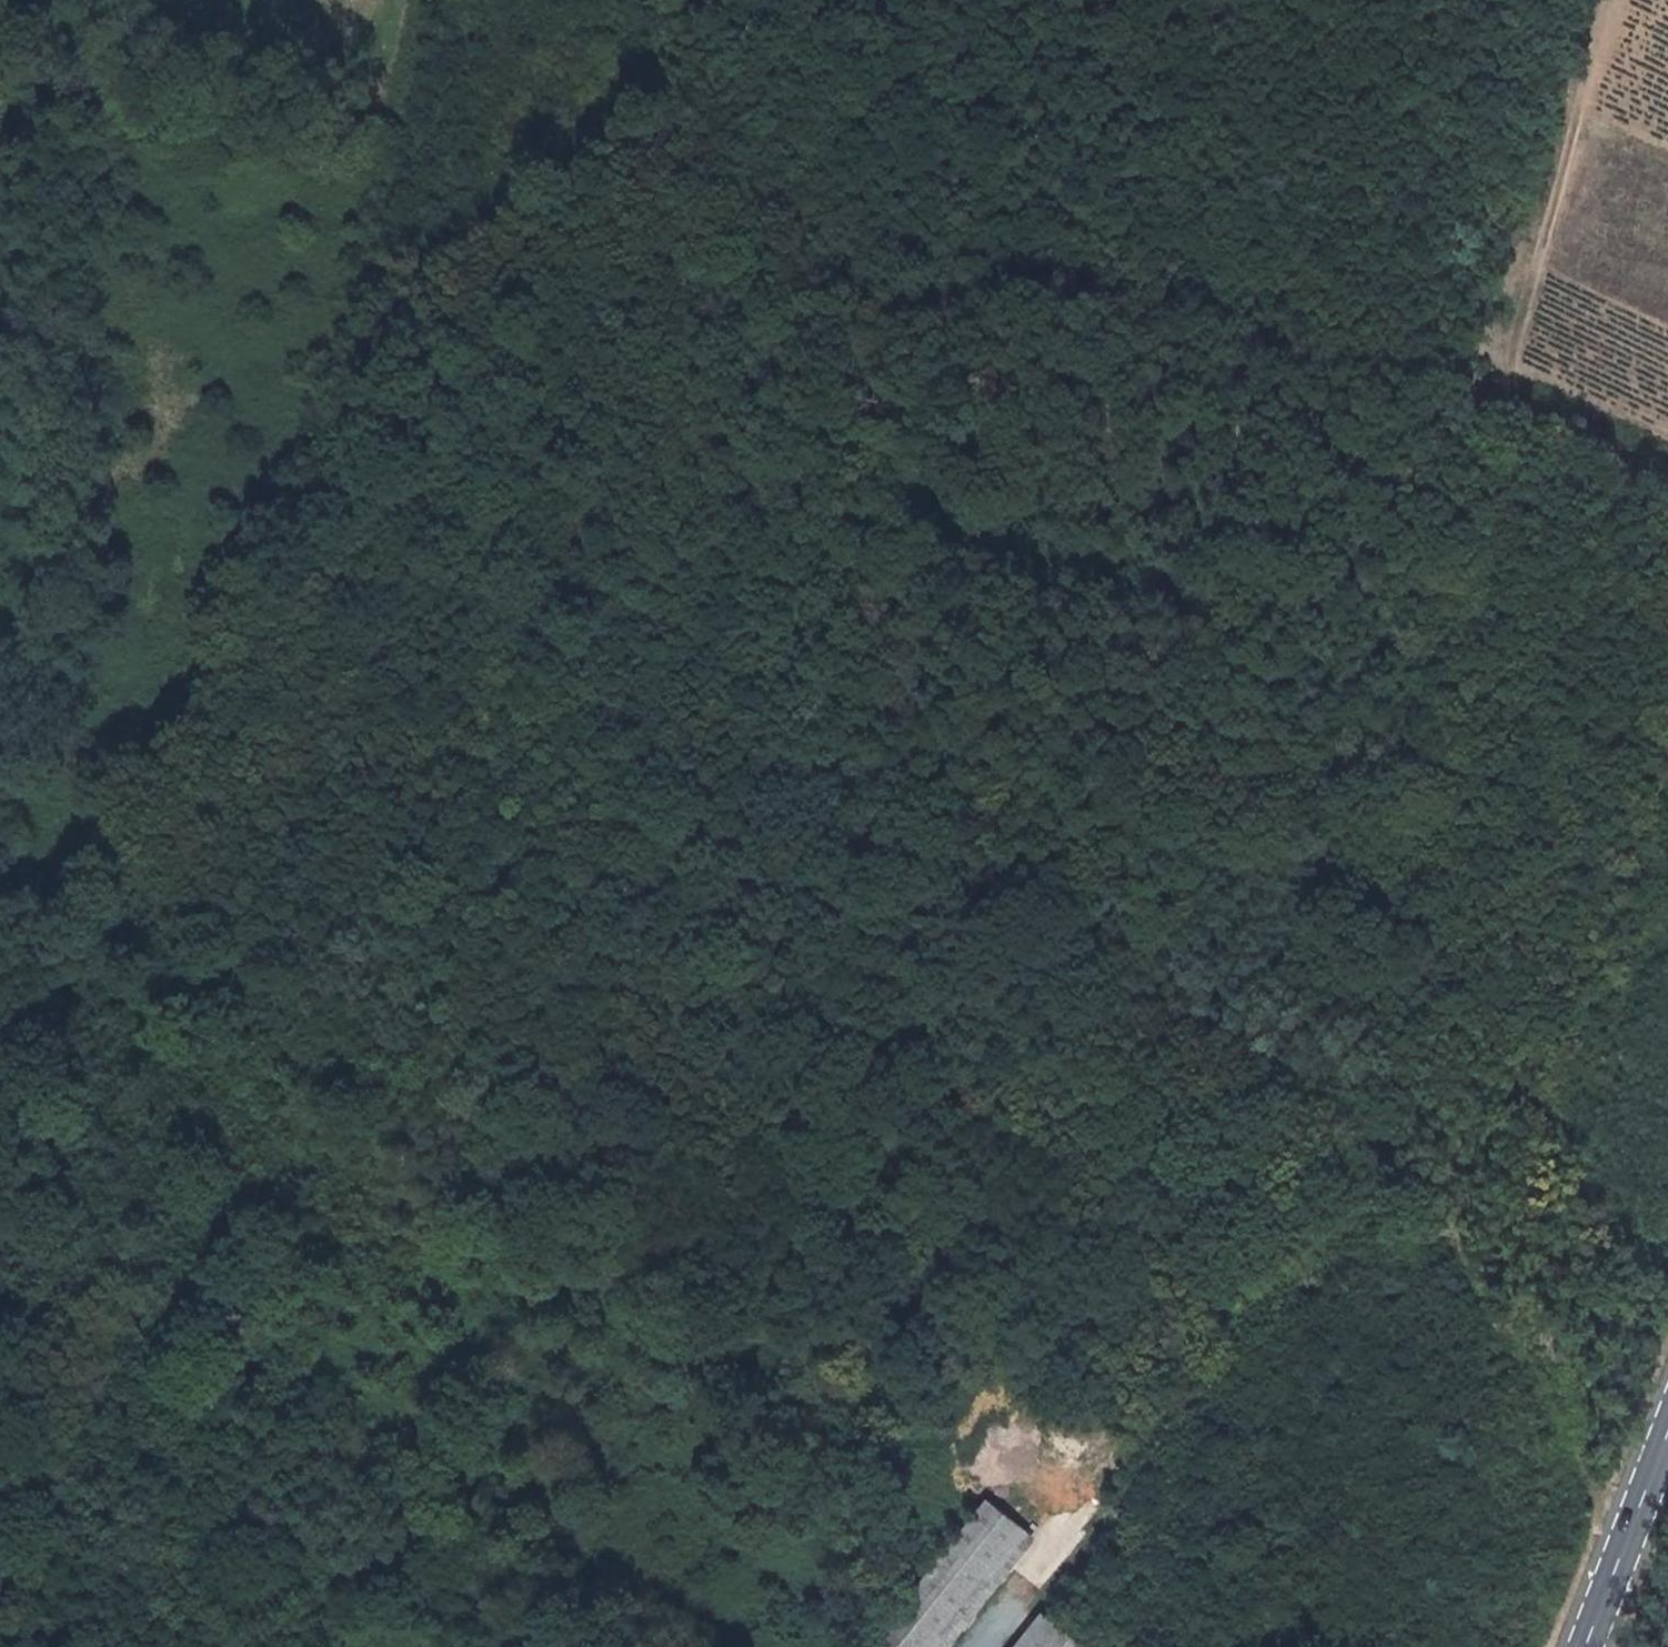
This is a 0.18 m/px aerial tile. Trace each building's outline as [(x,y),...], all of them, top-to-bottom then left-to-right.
[(1035,1534),(987,1497),(881,1635),(897,1646),(949,1646),(1035,1534)] [(1010,1646),(1086,1646),(1042,1609),(1010,1646)]
